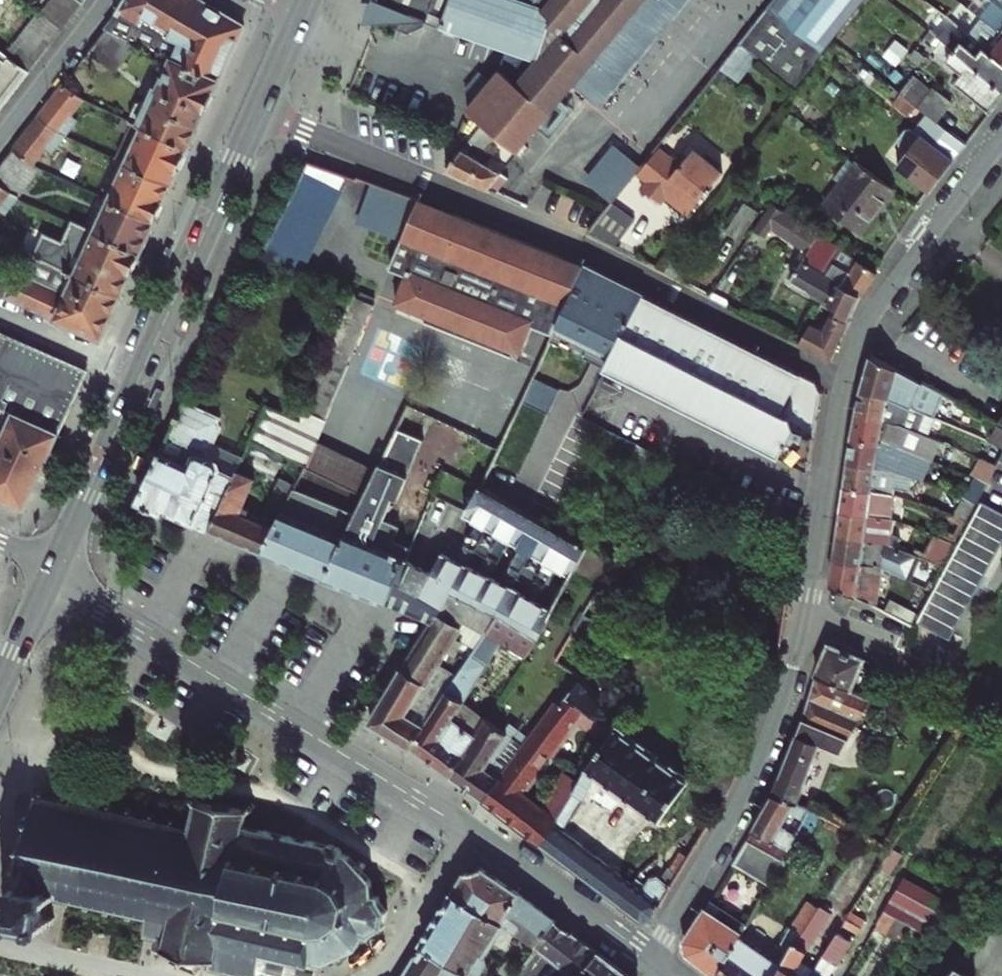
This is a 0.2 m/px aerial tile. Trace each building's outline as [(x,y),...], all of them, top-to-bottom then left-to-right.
[(219,78),(243,24),(203,0),(127,0),(120,12),(107,28),(139,42),(177,59),(219,78)] [(402,6),(405,15),(401,25),(411,30),(428,24),(432,14),(438,0),(389,0),(402,6)] [(453,0),(438,0),(432,14),(446,19),(453,0)] [(571,17),(551,4),(549,10),(544,7),(521,0),(453,0),(446,19),(444,26),(527,55),(509,76),(504,72),(470,112),(484,124),(517,83),(571,17)] [(571,17),(517,83),(484,124),(471,139),(446,171),(497,193),(509,179),(502,172),(479,158),(498,135),(519,152),(552,113),(554,112),(646,0),(585,0),(571,17)] [(544,7),(549,10),(551,4),(571,17),(585,0),(550,0),(544,7)] [(768,8),(824,54),(835,40),(866,0),(775,0),(768,8)] [(973,12),(982,18),(995,2),(992,0),(983,0),(973,12)] [(1001,34),(1001,7),(995,2),(982,18),(989,23),(1001,34)] [(824,54),(768,8),(740,44),(796,90),(824,54)] [(7,52),(30,71),(62,29),(40,10),(7,52)] [(930,31),(1001,91),(1001,60),(970,35),(968,33),(962,41),(954,34),(950,33),(937,22),(930,31)] [(970,35),(1001,60),(1001,34),(989,23),(981,33),(975,28),(970,35)] [(107,28),(90,51),(116,71),(139,42),(107,28)] [(930,31),(925,37),(937,47),(934,50),(963,74),(955,83),(991,113),(1001,98),(1001,91),(930,31)] [(30,71),(7,52),(0,47),(0,110),(30,71)] [(926,58),(916,50),(909,57),(920,65),(926,58)] [(144,125),(189,146),(219,78),(177,59),(164,88),(157,85),(150,100),(138,101),(130,119),(133,121),(144,125)] [(916,76),(901,94),(916,105),(928,114),(938,122),(953,104),(934,88),(932,90),(916,76)] [(61,132),(66,135),(78,119),(72,115),(85,99),(65,83),(40,115),(61,132)] [(916,105),(901,94),(893,103),(908,115),(916,105)] [(931,191),(966,144),(938,122),(928,114),(914,132),(920,137),(898,166),(931,191)] [(40,115),(14,148),(34,164),(47,146),(54,150),(66,135),(61,132),(40,115)] [(144,125),(133,121),(117,158),(127,161),(144,125)] [(127,161),(172,182),(189,146),(144,125),(127,161)] [(613,145),(587,179),(611,197),(637,163),(613,145)] [(19,196),(29,183),(23,178),(34,164),(14,148),(0,166),(0,182),(19,196)] [(723,173),(695,150),(680,167),(659,149),(638,175),(687,216),(723,173)] [(98,193),(156,219),(172,182),(127,161),(117,158),(115,156),(98,193)] [(860,162),(826,205),(860,233),(894,189),(860,162)] [(263,253),(298,269),(338,188),(304,171),(263,253)] [(1,207),(7,212),(19,196),(0,182),(0,208),(1,207)] [(362,219),(404,236),(406,230),(419,199),(374,182),(362,219)] [(102,217),(95,230),(142,251),(156,219),(98,193),(90,212),(102,217)] [(493,225),(419,199),(406,230),(390,268),(406,274),(394,302),(448,323),(493,225)] [(758,213),(745,203),(727,230),(740,239),(758,213)] [(773,203),(755,230),(767,237),(772,230),(808,253),(791,282),(838,309),(852,317),(862,296),(828,273),(843,250),(773,203)] [(612,204),(600,219),(589,233),(615,246),(634,220),(612,204)] [(35,254),(122,293),(142,251),(95,230),(72,220),(64,239),(45,231),(35,254)] [(493,225),(448,323),(521,353),(533,326),(555,334),(587,267),(493,225)] [(878,274),(843,250),(828,273),(862,296),(864,298),(878,274)] [(122,293),(35,254),(28,251),(17,277),(0,269),(0,291),(103,337),(122,293)] [(551,342),(572,352),(607,370),(643,295),(587,267),(555,334),(555,335),(551,342)] [(643,295),(607,370),(780,456),(809,469),(821,392),(817,382),(643,295)] [(374,305),(355,297),(301,418),(267,404),(251,440),(307,466),(316,445),(328,419),(315,414),(319,401),(332,405),(374,305)] [(850,324),(849,323),(835,315),(829,309),(822,305),(818,312),(829,318),(824,326),(821,332),(810,325),(800,346),(830,362),(850,324)] [(835,315),(849,323),(852,317),(838,309),(835,315)] [(824,326),(813,320),(810,325),(821,332),(824,326)] [(4,331),(0,341),(0,405),(10,409),(16,413),(0,448),(0,497),(27,506),(89,370),(4,331)] [(872,356),(861,391),(888,398),(904,404),(932,416),(941,397),(921,386),(922,383),(872,356)] [(904,426),(927,436),(935,418),(932,416),(904,404),(888,398),(861,391),(856,413),(904,426)] [(210,530),(235,476),(223,470),(221,462),(203,454),(207,444),(212,442),(219,427),(218,422),(220,418),(184,401),(139,502),(157,511),(163,510),(210,530)] [(329,414),(332,405),(319,401),(315,414),(328,419),(329,414)] [(10,409),(0,431),(0,448),(16,413),(10,409)] [(945,443),(927,436),(904,426),(856,413),(856,415),(852,439),(901,449),(923,457),(937,462),(945,443)] [(990,441),(1001,446),(1001,426),(1000,425),(990,441)] [(327,579),(389,604),(407,560),(412,549),(379,535),(395,498),(400,500),(426,439),(399,428),(377,474),(367,495),(327,579)] [(521,434),(510,429),(501,448),(482,487),(493,493),(521,434)] [(901,449),(852,439),(848,461),(900,471),(913,476),(915,476),(923,457),(901,449)] [(243,457),(212,442),(207,444),(203,454),(221,462),(223,470),(235,476),(238,469),(243,457)] [(629,460),(653,471),(661,455),(638,444),(629,460)] [(307,466),(306,468),(367,495),(377,474),(316,445),(307,466)] [(997,466),(980,459),(972,476),(989,481),(997,466)] [(845,486),(895,495),(896,489),(910,490),(913,476),(900,471),(848,461),(845,486)] [(265,553),(327,579),(367,495),(306,468),(298,485),(265,553)] [(210,530),(265,553),(298,485),(283,478),(263,523),(250,517),(252,510),(244,506),(257,478),(238,469),(235,476),(210,530)] [(972,476),(965,472),(961,479),(970,484),(963,497),(977,503),(989,481),(972,476)] [(845,486),(842,509),(891,519),(906,524),(911,501),(895,495),(845,486)] [(513,542),(572,576),(575,570),(587,548),(552,527),(493,493),(482,487),(466,515),(504,537),(500,544),(509,549),(513,542)] [(977,503),(963,497),(953,516),(967,521),(977,503)] [(980,504),(917,623),(948,640),(1001,540),(1001,516),(980,504)] [(887,544),(897,548),(901,538),(890,533),(891,519),(842,509),(838,534),(887,544)] [(953,516),(942,538),(956,543),(967,521),(953,516)] [(838,534),(834,559),(884,569),(907,579),(916,557),(897,548),(887,544),(838,534)] [(956,543),(942,538),(929,562),(942,568),(956,543)] [(575,570),(601,583),(614,562),(587,548),(575,570)] [(514,586),(444,553),(434,572),(407,560),(389,604),(431,621),(449,592),(497,614),(538,639),(554,610),(529,594),(514,586)] [(831,583),(877,607),(884,569),(834,559),(831,583)] [(449,592),(431,621),(371,723),(412,748),(447,693),(440,688),(434,685),(420,709),(413,705),(447,648),(457,654),(464,641),(454,635),(464,619),(486,632),(497,614),(449,592)] [(885,612),(910,624),(915,612),(891,600),(885,612)] [(594,619),(584,612),(570,635),(592,648),(605,625),(594,619)] [(497,614),(486,632),(463,667),(457,677),(447,693),(412,748),(451,776),(476,736),(454,718),(503,640),(527,656),(538,639),(497,614)] [(828,645),(815,676),(850,690),(863,659),(828,645)] [(456,663),(449,673),(457,677),(463,667),(456,663)] [(457,677),(449,673),(440,688),(447,693),(457,677)] [(815,676),(809,697),(861,719),(872,699),(850,690),(815,676)] [(607,725),(608,726),(613,719),(580,678),(566,697),(586,710),(607,725)] [(484,799),(543,844),(579,781),(567,773),(545,809),(524,795),(578,721),(586,710),(566,697),(561,705),(556,702),(529,738),(484,799)] [(809,697),(803,718),(850,739),(861,719),(809,697)] [(578,721),(599,736),(607,725),(586,710),(578,721)] [(505,731),(488,718),(476,736),(451,776),(484,799),(529,738),(514,727),(506,738),(502,735),(505,731)] [(821,745),(841,754),(850,739),(803,718),(803,719),(773,795),(799,804),(821,745)] [(606,741),(613,730),(608,726),(607,725),(599,736),(606,741)] [(543,844),(620,902),(634,883),(620,873),(622,870),(612,862),(610,865),(562,828),(573,818),(592,790),(595,781),(598,777),(659,821),(687,783),(613,730),(606,741),(588,766),(579,781),(543,844)] [(173,949),(212,957),(211,962),(209,962),(207,968),(232,974),(232,975),(237,975),(237,974),(245,975),(319,975),(325,962),(330,960),(332,966),(347,958),(345,953),(358,946),(365,935),(371,937),(374,933),(383,927),(386,910),(380,901),(379,894),(374,894),(372,880),(363,869),(367,865),(364,862),(359,865),(349,854),(342,852),(342,850),(339,845),(245,825),(248,812),(256,806),(254,803),(246,808),(201,798),(194,789),(191,792),(198,800),(193,822),(179,819),(180,814),(175,813),(174,818),(158,814),(160,809),(154,808),(152,813),(135,809),(136,804),(131,803),(129,808),(116,805),(117,800),(112,799),(111,804),(95,800),(96,795),(90,794),(89,799),(70,795),(71,790),(66,789),(64,794),(48,790),(49,785),(44,784),(42,789),(36,788),(34,793),(39,794),(36,810),(31,809),(29,818),(34,819),(26,856),(18,854),(16,863),(22,864),(19,881),(15,880),(14,885),(19,886),(15,906),(7,905),(5,912),(13,914),(11,922),(19,924),(21,916),(39,920),(37,928),(45,930),(46,921),(56,924),(57,916),(48,913),(52,895),(67,898),(66,903),(72,905),(73,900),(89,903),(88,908),(93,910),(94,904),(108,907),(107,912),(112,913),(113,908),(131,912),(130,917),(134,918),(136,913),(149,916),(145,935),(159,937),(156,947),(165,949),(164,956),(171,957),(173,949)] [(773,795),(753,830),(789,851),(797,836),(783,827),(793,809),(807,817),(811,811),(812,809),(799,804),(773,795)] [(807,817),(805,821),(823,830),(829,821),(811,811),(807,817)] [(789,851),(753,830),(747,840),(784,860),(789,851)] [(840,854),(849,860),(863,838),(853,833),(840,854)] [(734,864),(770,885),(784,860),(747,840),(734,864)] [(653,917),(689,857),(682,853),(665,880),(659,876),(651,878),(647,884),(638,878),(634,883),(620,902),(642,919),(653,917)] [(542,938),(555,921),(519,894),(483,870),(466,873),(454,894),(504,924),(509,928),(515,918),(542,938)] [(885,910),(913,927),(934,938),(952,906),(904,880),(885,910)] [(986,962),(988,963),(1001,940),(1001,881),(984,910),(968,900),(961,911),(986,925),(952,975),(977,975),(986,962)] [(504,924),(454,894),(405,975),(439,975),(442,971),(452,975),(471,975),(473,975),(476,975),(481,973),(488,961),(487,953),(504,924)] [(712,900),(708,908),(726,920),(731,914),(712,900)] [(819,907),(809,900),(773,959),(741,937),(719,975),(776,975),(819,907)] [(815,971),(801,962),(832,914),(820,905),(819,907),(776,975),(812,975),(815,971)] [(708,908),(685,943),(688,956),(715,975),(719,975),(741,937),(747,925),(731,914),(726,920),(708,908)] [(873,932),(884,939),(901,949),(913,927),(885,910),(873,932)] [(597,952),(555,921),(542,938),(535,947),(572,975),(578,975),(579,975),(597,952)] [(873,932),(867,942),(878,948),(884,939),(873,932)] [(825,956),(838,963),(852,941),(839,933),(825,956)] [(581,975),(629,975),(597,952),(579,975),(581,975)] [(838,963),(825,956),(816,968),(828,975),(830,975),(838,963)]
